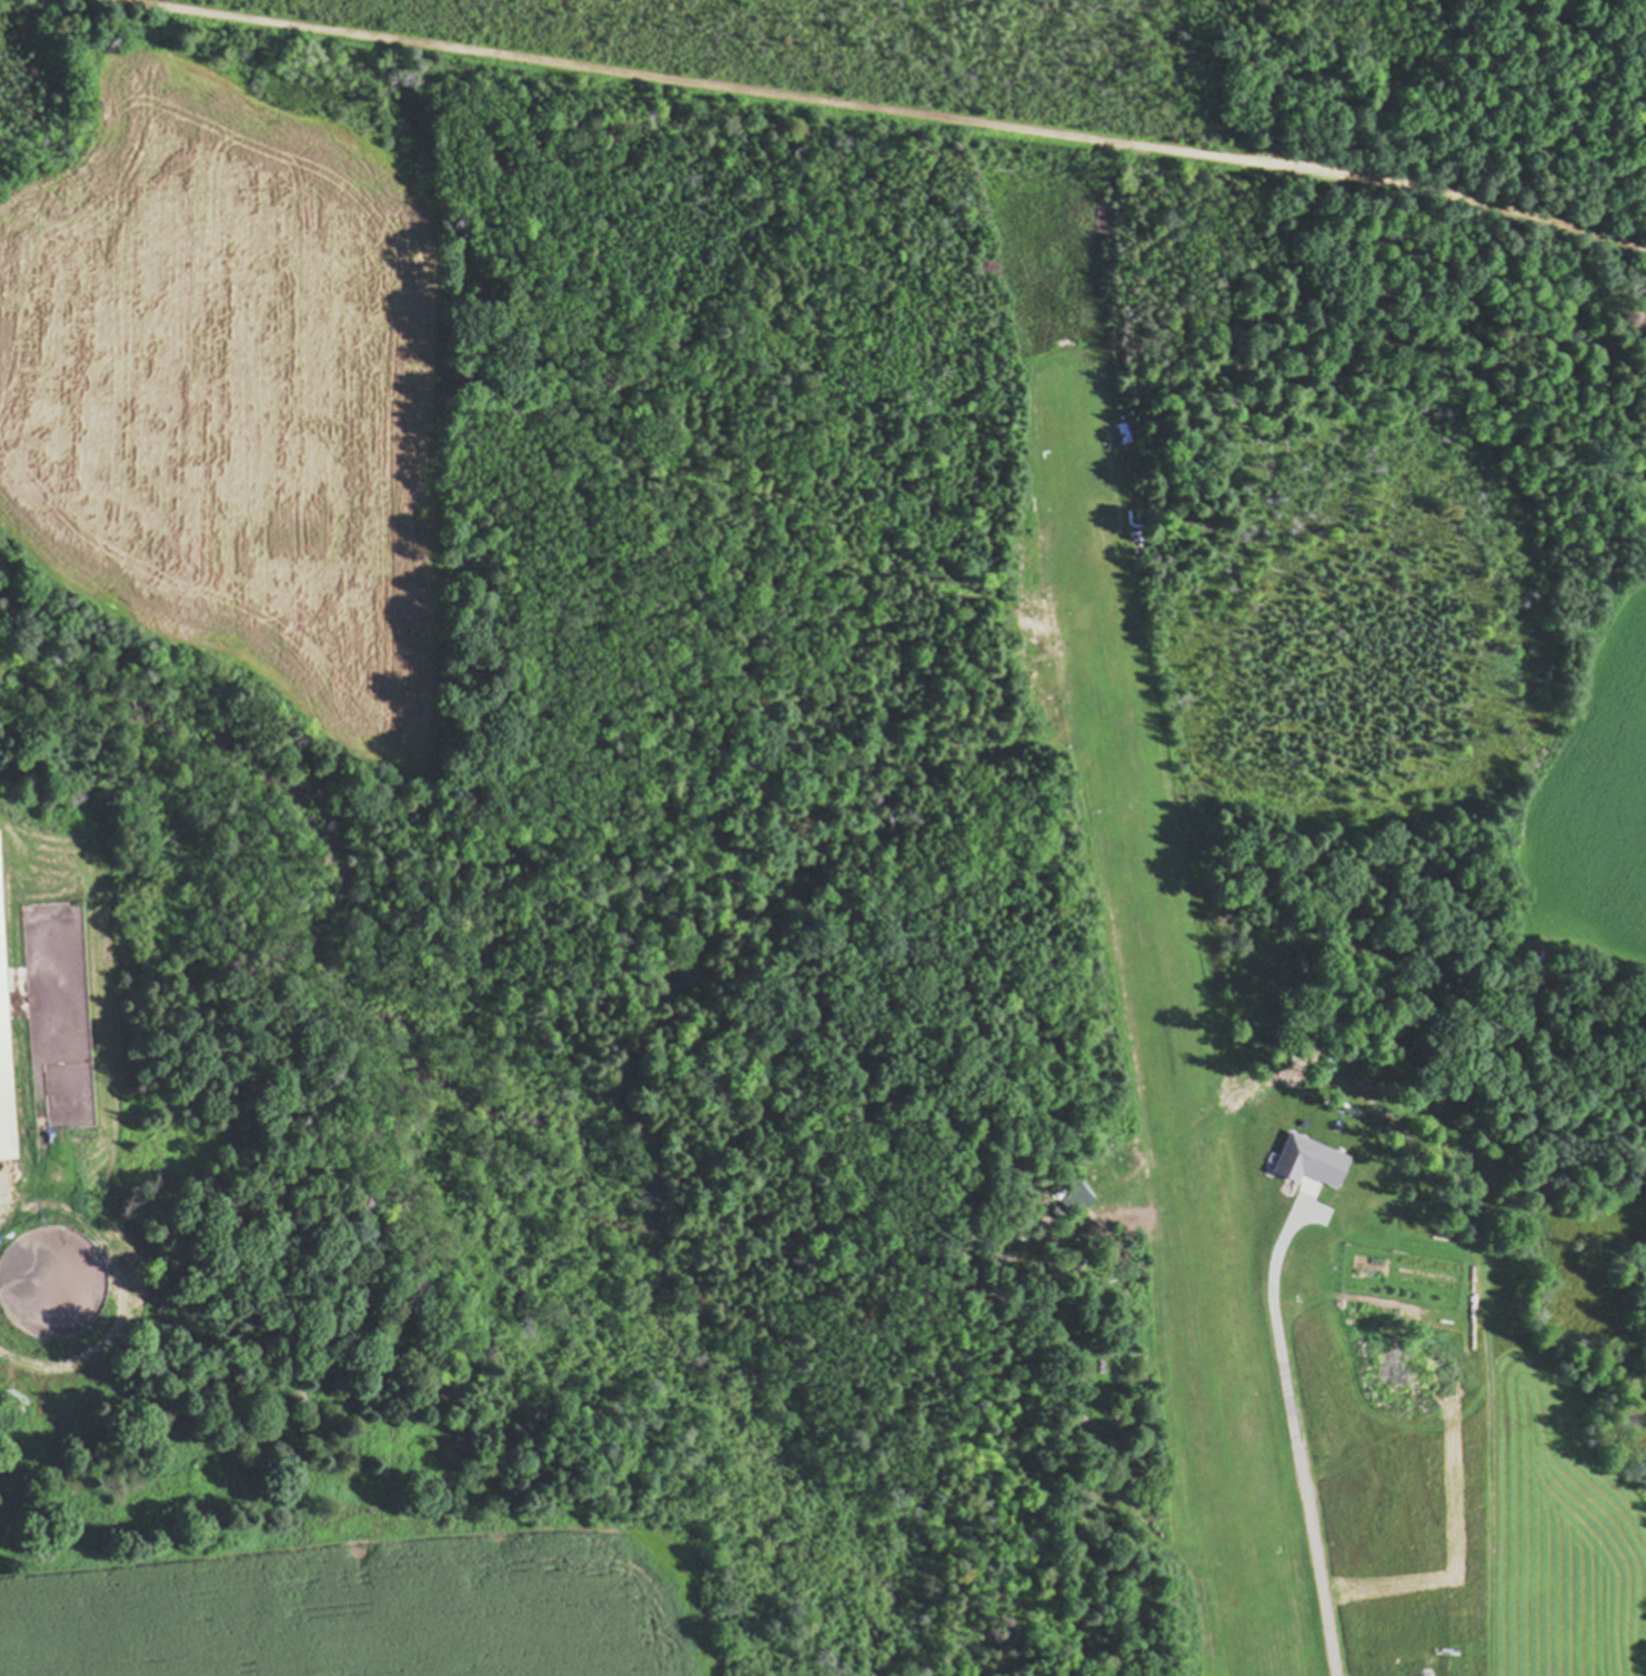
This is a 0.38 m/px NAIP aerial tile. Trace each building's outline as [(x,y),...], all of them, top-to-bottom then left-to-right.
[(0,833),(0,1162),(17,1161),(0,833)] [(8,1298),(18,1333),(49,1341),(89,1330),(99,1283),(87,1235),(49,1226),(23,1233),(8,1298)]
